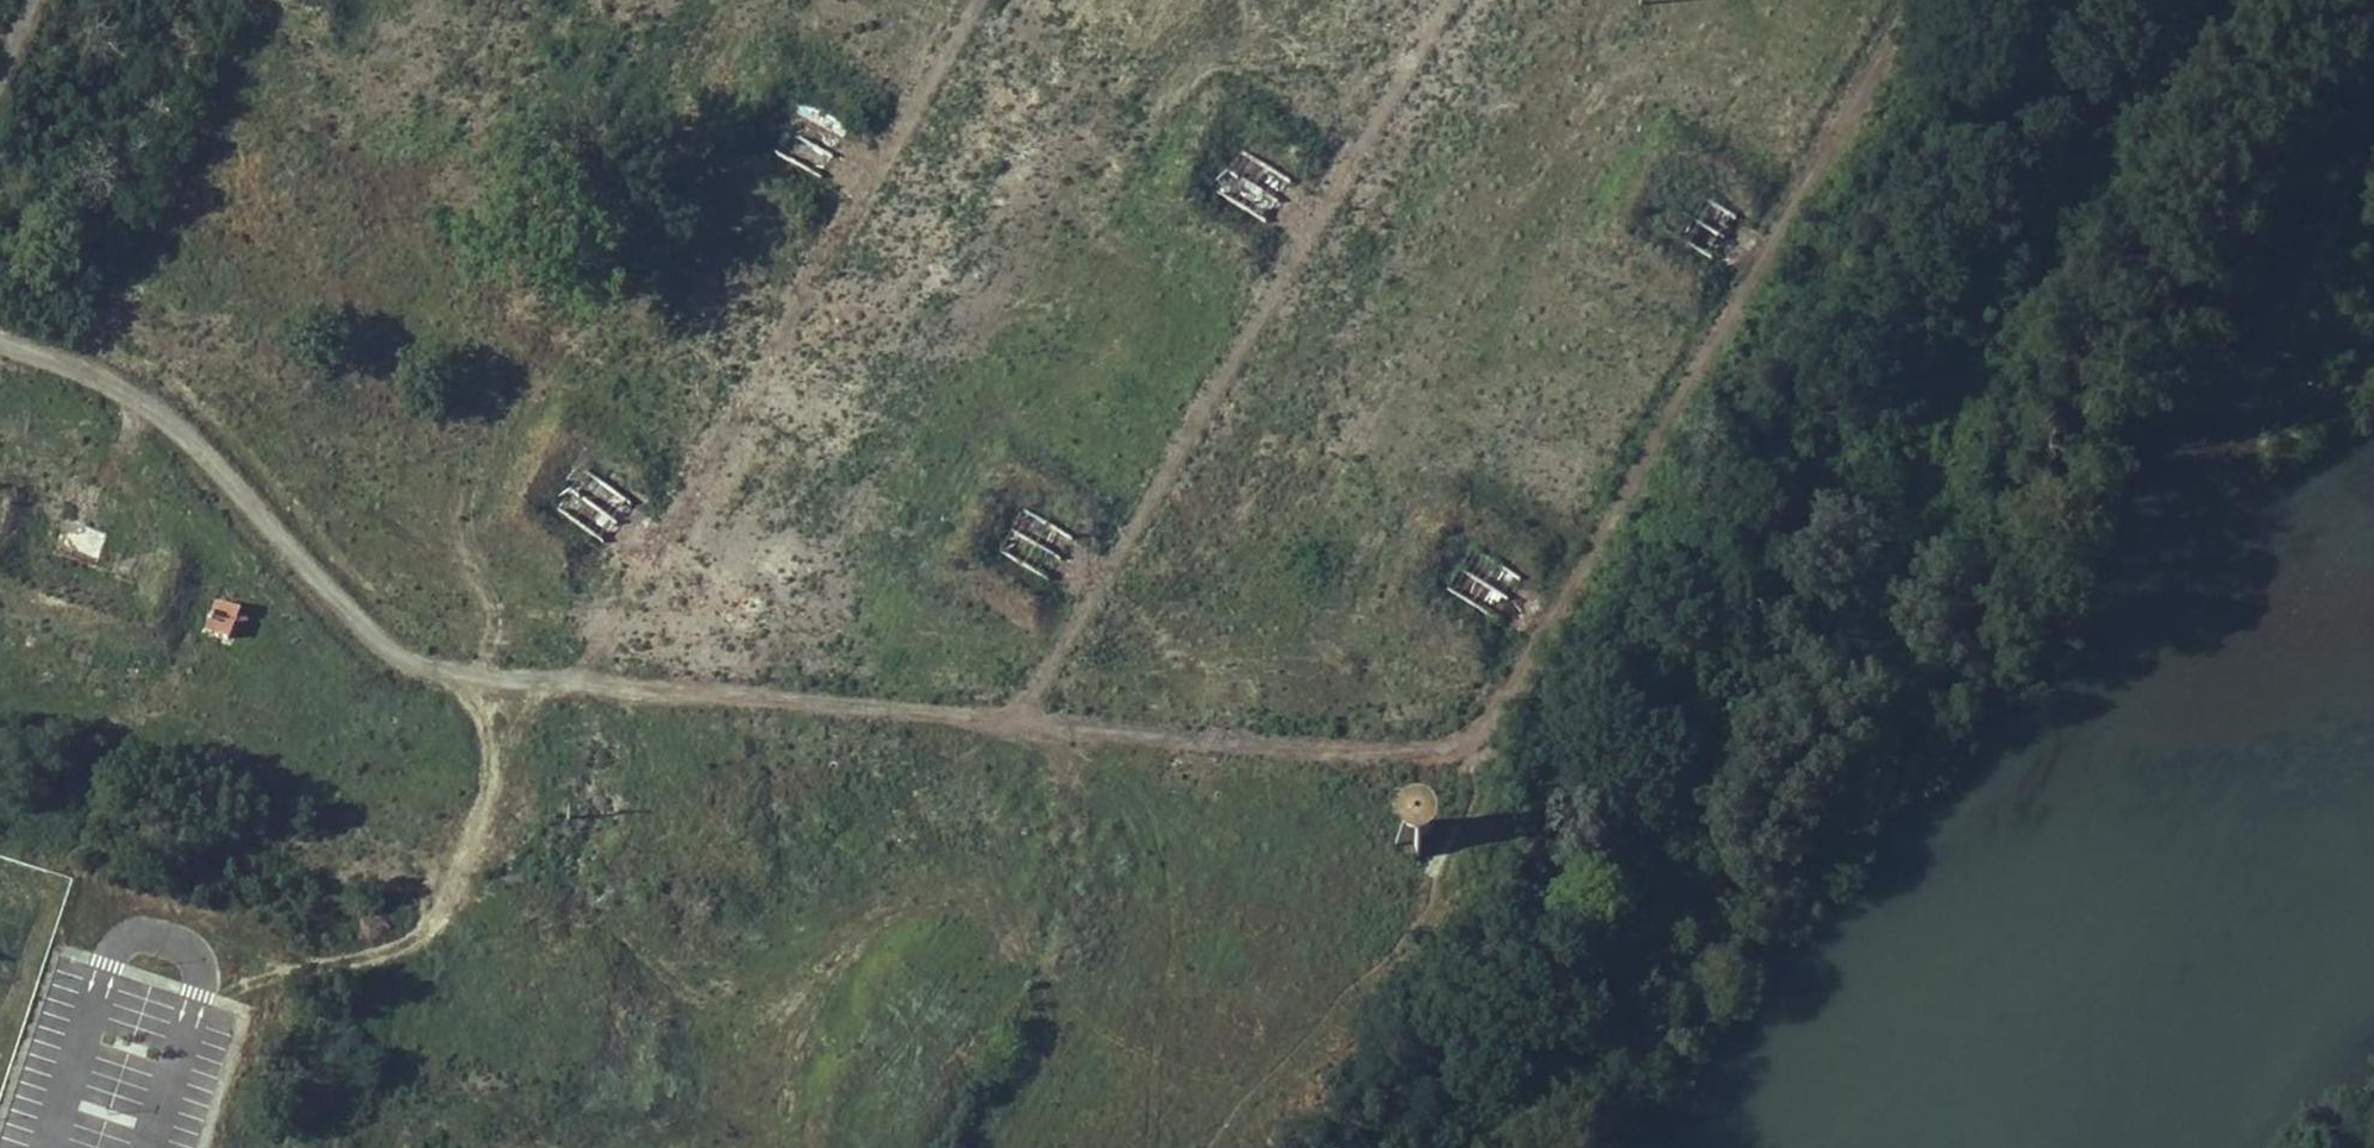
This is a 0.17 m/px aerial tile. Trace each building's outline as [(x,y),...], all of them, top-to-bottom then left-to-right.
[(823,178),(845,137),(795,111),(772,151),(823,178)] [(1266,222),(1292,182),(1243,151),(1217,192),(1266,222)] [(1712,258),(1737,218),(1687,189),(1664,230),(1712,258)] [(605,542),(633,503),(587,470),(558,508),(605,542)] [(1050,579),(1072,539),(1073,538),(1024,510),(1000,551),(1050,579)] [(96,563),(109,533),(73,519),(60,549),(96,563)] [(1496,619),(1521,580),(1472,549),(1447,588),(1496,619)] [(240,609),(218,602),(210,629),(232,636),(240,609)] [(1434,834),(1432,829),(1431,829),(1427,825),(1423,822),(1417,821),(1411,821),(1405,822),(1403,824),(1399,827),(1396,832),(1394,837),(1393,842),(1395,848),(1400,856),(1404,859),(1409,861),(1415,862),(1421,862),(1425,859),(1430,856),(1433,851),(1435,846),(1436,840),(1434,834)]
